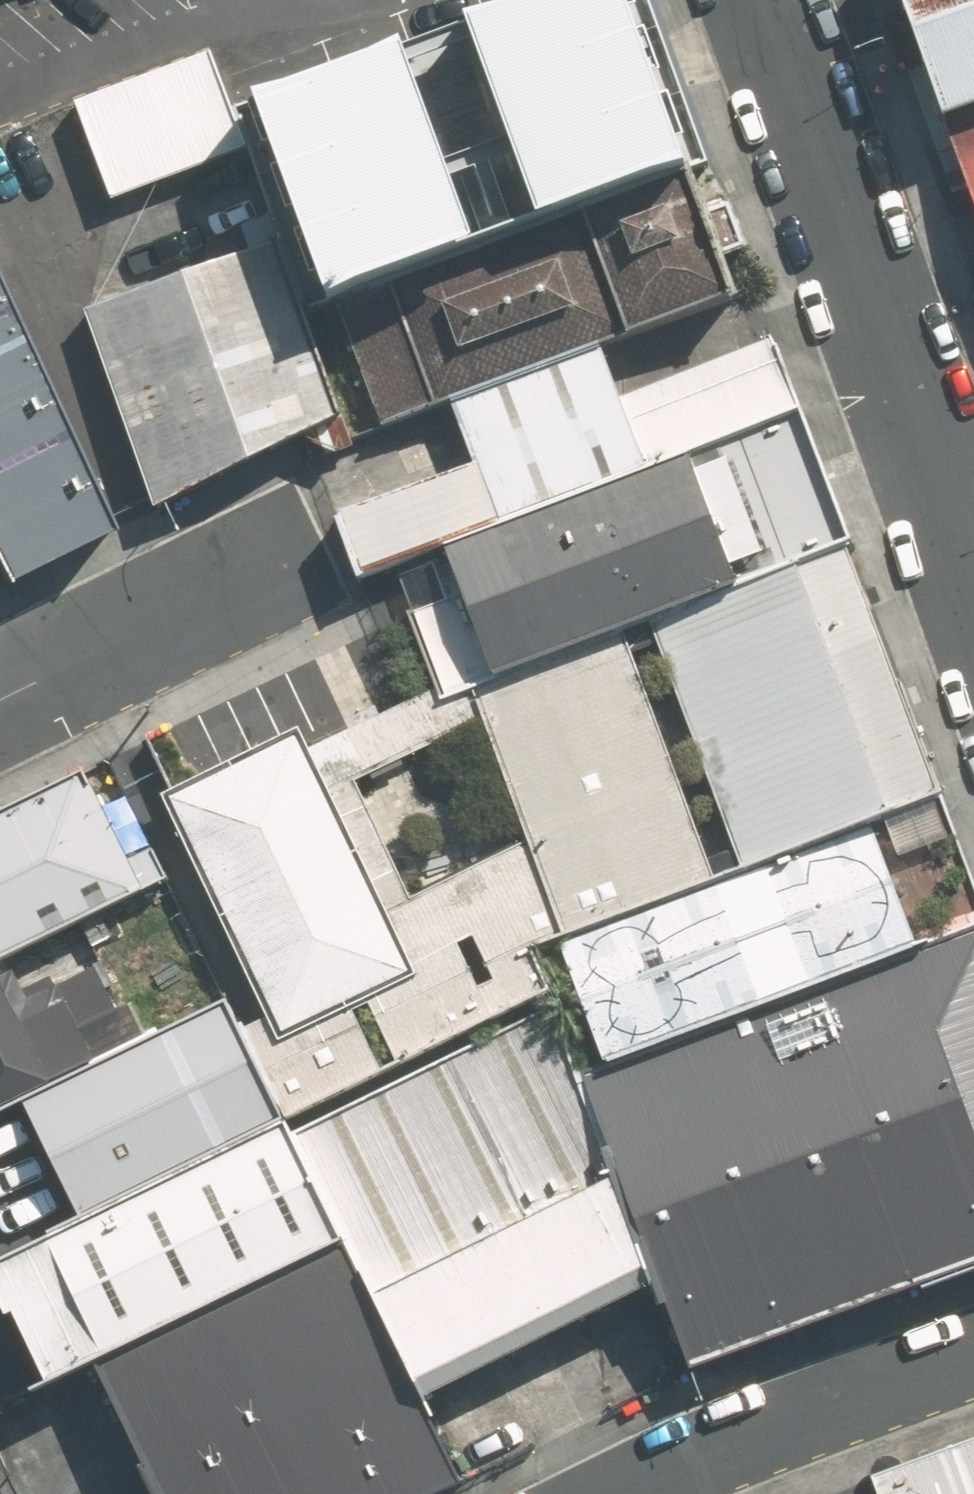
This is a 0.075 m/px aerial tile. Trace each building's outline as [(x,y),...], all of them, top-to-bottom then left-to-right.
[(637,0),(499,0),(259,88),(331,282),(692,150),(637,0)] [(939,117),(973,105),(973,0),(897,0),(939,117)] [(213,51),(78,100),(113,197),(249,147),(213,51)] [(973,205),(973,105),(939,117),(973,205)] [(601,338),(742,286),(692,150),(331,282),(382,419),(452,393),(601,338)] [(280,239),(86,312),(152,502),(341,412),(280,239)] [(0,293),(0,587),(114,533),(0,293)] [(773,334),(622,393),(649,461),(692,445),(801,403),(773,334)] [(452,393),(476,456),(500,519),(649,461),(622,393),(601,338),(452,393)] [(801,403),(692,445),(739,574),(846,535),(801,403)] [(444,540),(492,668),(619,620),(646,608),(739,574),(692,445),(649,461),(500,519),(444,540)] [(500,519),(476,456),(335,508),(359,571),(444,540),(500,519)] [(939,788),(846,535),(739,574),(646,608),(740,862),(872,814),(939,788)] [(492,668),(462,677),(466,689),(556,929),(715,871),(619,620),(492,668)] [(434,690),(305,754),(408,973),(273,1038),(261,1012),(232,1027),(275,1116),(545,989),(526,950),(556,929),(466,689),(442,699),(434,690)] [(305,754),(293,728),(161,792),(261,1012),(273,1038),(408,973),(305,754)] [(151,891),(90,764),(0,807),(0,962),(33,947),(151,891)] [(715,871),(556,929),(605,1059),(919,943),(872,814),(740,862),(715,871)] [(919,943),(605,1059),(582,1067),(658,1272),(692,1364),(973,1260),(973,923),(919,943)] [(18,1097),(97,1058),(80,1024),(115,1008),(100,977),(58,997),(33,947),(0,962),(0,1105),(18,1097)] [(232,1027),(218,999),(97,1058),(18,1097),(78,1220),(275,1116),(232,1027)] [(582,1067),(550,1005),(282,1131),(337,1240),(409,1395),(550,1325),(658,1272),(582,1067)] [(275,1116),(78,1220),(0,1261),(0,1316),(36,1391),(92,1364),(337,1240),(282,1131),(275,1116)] [(450,1481),(409,1395),(337,1240),(92,1364),(150,1493),(425,1493),(450,1481)] [(876,1471),(885,1493),(973,1493),(973,1436),(876,1471)]
